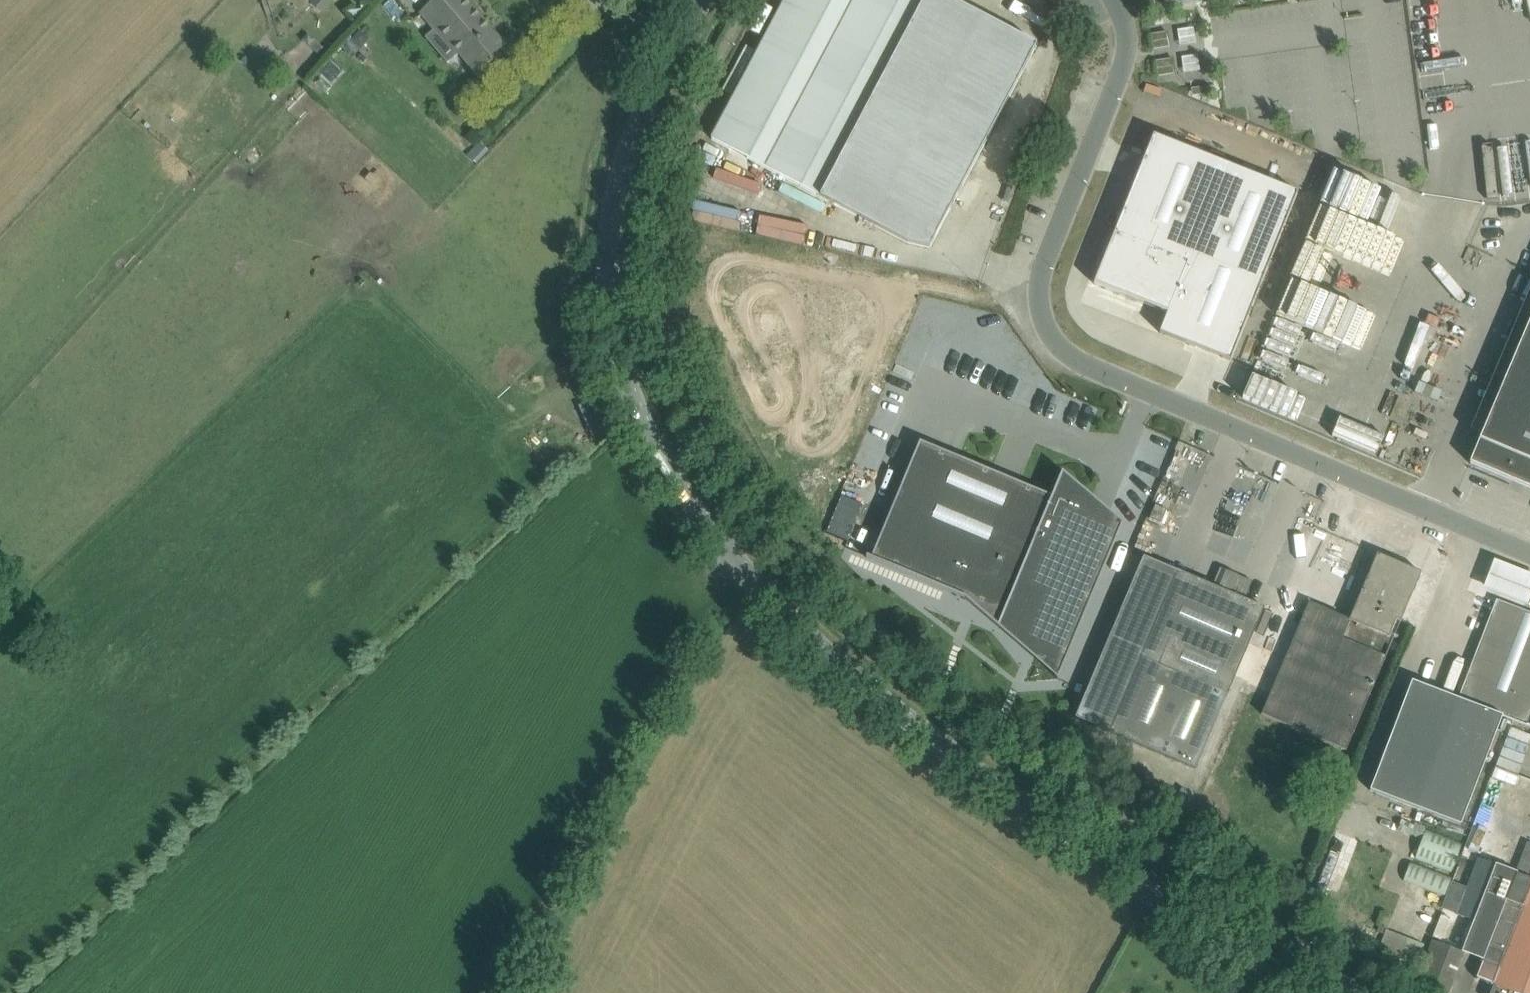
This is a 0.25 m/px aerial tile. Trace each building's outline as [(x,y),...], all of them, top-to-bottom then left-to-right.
[(323,10),(332,0),(311,0),(323,10)] [(422,13),(435,28),(425,37),(446,62),(459,52),(474,70),(504,45),(473,10),(476,8),(470,0),(438,0),(422,13)] [(713,137),(816,195),(851,127),(894,44),(906,51),(913,39),(900,33),(918,0),(785,0),(747,72),(713,137)] [(981,202),(999,208),(1057,44),(1055,44),(1041,0),(983,0),(987,10),(995,36),(1000,38),(980,97),(967,92),(949,142),(962,146),(947,190),(981,202)] [(370,39),(360,30),(351,40),(361,49),(370,39)] [(1123,211),(1094,284),(1167,313),(1160,333),(1230,361),(1297,192),(1154,135),(1123,211)] [(1469,462),(1472,464),(1481,467),(1529,488),(1529,320),(1482,433),(1469,462)] [(867,555),(866,557),(913,577),(914,573),(920,575),(1005,611),(1053,670),(1058,679),(1123,523),(1117,522),(1082,507),(1087,493),(1062,471),(1052,496),(920,441),(871,557),(867,555)] [(1167,509),(1156,504),(1149,518),(1161,523),(1167,509)] [(1346,750),(1414,591),(1422,572),(1377,553),(1349,619),(1309,602),(1261,714),(1346,750)] [(1213,586),(1177,571),(1144,557),(1077,717),(1196,768),(1264,608),(1244,599),(1252,581),(1251,581),(1250,582),(1230,574),(1220,578),(1220,577),(1217,579),(1213,586)] [(1529,606),(1529,571),(1496,557),(1484,587),(1529,606)] [(1498,602),(1491,621),(1461,699),(1412,680),(1371,789),(1461,824),(1503,715),(1529,725),(1529,726),(1529,615),(1498,602)] [(1196,797),(1183,787),(1176,797),(1189,806),(1196,797)] [(1452,871),(1463,843),(1426,830),(1416,858),(1452,871)] [(1527,841),(1515,872),(1478,858),(1465,892),(1460,890),(1458,898),(1462,900),(1457,914),(1475,921),(1463,952),(1482,959),(1481,962),(1500,970),(1493,985),(1491,992),(1529,992),(1529,842),(1527,841)] [(1463,952),(1433,940),(1416,982),(1444,992),(1448,992),(1463,952)]
